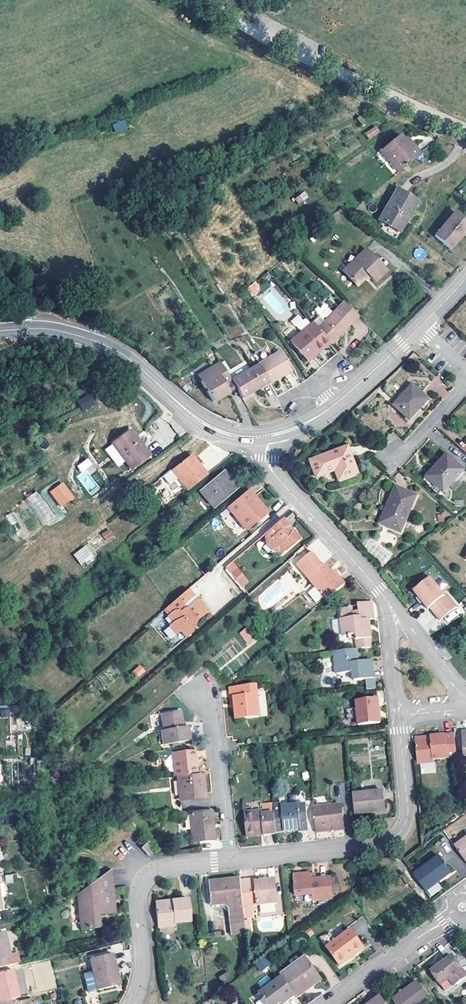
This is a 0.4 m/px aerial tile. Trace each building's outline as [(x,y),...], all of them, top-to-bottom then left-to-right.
[(116,134),(128,129),(124,119),(112,124),(116,134)] [(379,132),(375,127),(365,134),(368,139),(379,132)] [(388,157),(400,171),(419,154),(413,147),(410,149),(404,142),(399,136),(380,152),(386,159),(388,157)] [(407,140),(404,142),(410,149),(413,147),(407,140)] [(386,159),(398,172),(400,171),(388,157),(386,159)] [(417,201),(397,189),(379,220),(400,232),(417,201)] [(454,212),(434,235),(450,250),(465,231),(465,222),(454,212)] [(196,218),(186,224),(191,231),(200,225),(196,218)] [(423,257),(423,248),(415,249),(415,257),(423,257)] [(386,272),(365,250),(343,272),(357,286),(368,276),(374,283),(386,272)] [(256,282),(246,289),(250,294),(257,289),(259,286),(256,282)] [(257,289),(250,294),(252,298),(259,293),(257,289)] [(358,315),(344,302),(319,329),(329,340),(330,343),(332,344),(358,315)] [(290,322),(302,330),(308,321),(297,313),(290,322)] [(308,361),(319,352),(317,350),(329,340),(319,329),(313,322),(291,342),(308,361)] [(319,352),(330,343),(329,340),(317,350),(319,352)] [(267,360),(280,378),(293,370),(280,352),(267,360)] [(259,365),(270,382),(272,384),(280,378),(267,360),(259,365)] [(223,382),(229,378),(220,363),(205,372),(208,376),(200,381),(213,402),(229,392),(225,385),(223,382)] [(233,381),(244,398),(270,382),(259,365),(233,381)] [(208,376),(205,372),(197,376),(200,381),(208,376)] [(229,378),(223,382),(225,385),(229,392),(235,389),(229,378)] [(412,385),(394,405),(410,420),(428,400),(412,385)] [(76,402),(79,401),(88,398),(85,391),(78,393),(77,391),(71,393),(76,402)] [(88,398),(79,401),(81,407),(90,404),(88,398)] [(148,456),(130,431),(114,443),(118,450),(116,451),(130,470),(148,456)] [(465,453),(465,444),(461,440),(457,445),(465,453)] [(309,460),(315,477),(333,470),(337,480),(355,473),(345,447),(309,460)] [(436,486),(442,491),(444,493),(464,471),(447,455),(427,477),(436,486)] [(186,458),(203,478),(205,476),(188,457),(186,458)] [(186,458),(169,472),(176,480),(186,492),(203,478),(186,458)] [(92,465),(87,459),(77,467),(82,473),(92,465)] [(199,491),(213,508),(237,488),(223,471),(199,491)] [(168,486),(176,480),(169,472),(161,478),(168,486)] [(442,491),(436,486),(433,489),(439,494),(442,491)] [(70,499),(65,493),(63,495),(58,488),(50,493),(59,507),(70,499)] [(386,511),(380,524),(401,533),(416,497),(397,488),(386,512),(386,511)] [(39,490),(27,497),(42,524),(54,517),(39,490)] [(226,508),(245,530),(266,513),(247,490),(226,508)] [(281,518),(263,534),(265,537),(266,545),(270,550),(279,551),(281,553),(298,538),(291,531),(289,532),(286,528),(288,526),(281,518)] [(105,541),(113,535),(108,529),(101,535),(105,541)] [(324,563),(333,555),(317,538),(308,547),(324,563)] [(87,543),(72,554),(82,566),(97,555),(87,543)] [(296,565),(307,578),(322,566),(310,553),(296,565)] [(307,578),(326,600),(342,586),(324,564),(322,566),(307,578)] [(239,584),(245,579),(240,573),(239,574),(235,570),(230,574),(239,584)] [(429,578),(413,591),(427,609),(429,608),(436,602),(441,608),(433,614),(439,621),(455,608),(450,601),(448,602),(429,578)] [(317,603),(323,597),(314,586),(307,592),(317,603)] [(187,589),(166,607),(170,613),(167,615),(173,622),(169,625),(177,634),(181,632),(186,638),(192,633),(196,620),(206,612),(196,600),(194,601),(191,598),(193,597),(187,589)] [(372,610),(371,602),(357,604),(358,611),(372,610)] [(436,602),(429,608),(433,614),(441,608),(436,602)] [(372,610),(358,611),(352,612),(352,609),(340,610),(342,637),(354,636),(356,649),(371,647),(369,629),(368,630),(367,620),(373,620),(372,610)] [(249,644),(257,638),(248,627),(240,633),(249,644)] [(356,649),(333,651),(336,674),(352,672),(353,681),(366,680),(374,679),(372,661),(358,662),(356,649)] [(137,679),(144,672),(139,666),(131,673),(137,679)] [(374,679),(366,680),(367,690),(375,690),(374,679)] [(234,699),(235,709),(236,719),(259,717),(256,687),(230,689),(231,700),(234,699)] [(377,699),(355,702),(357,725),(379,723),(377,699)] [(9,718),(8,711),(0,711),(0,715),(0,719),(9,718)] [(187,726),(183,726),(181,711),(163,713),(164,729),(162,729),(164,743),(189,740),(187,726)] [(430,741),(415,742),(417,764),(433,762),(433,760),(456,757),(454,734),(430,737),(430,741)] [(178,777),(197,775),(194,750),(172,752),(175,777),(178,777)] [(197,775),(178,777),(181,799),(203,796),(201,775),(197,775)] [(352,794),(354,815),(369,814),(368,811),(384,809),(382,791),(352,794)] [(299,830),(299,831),(307,831),(305,805),(281,807),(281,805),(273,806),(273,815),(275,832),(294,830),(299,830)] [(313,808),(315,832),(342,828),(339,805),(313,808)] [(214,840),(212,810),(188,812),(191,842),(214,840)] [(244,814),(246,834),(263,832),(264,836),(275,835),(275,832),(273,815),(262,816),(261,812),(244,814)] [(16,824),(14,813),(4,815),(6,826),(16,824)] [(455,847),(465,863),(465,839),(455,847)] [(154,850),(147,843),(141,848),(147,855),(154,850)] [(149,858),(157,852),(154,850),(147,855),(149,858)] [(438,857),(414,875),(426,893),(451,875),(438,857)] [(108,872),(78,894),(83,928),(99,926),(97,915),(113,912),(108,872)] [(315,879),(310,880),(310,874),(292,876),(294,896),(311,895),(312,900),(332,899),(330,878),(315,879)] [(240,881),(240,879),(209,882),(211,906),(224,905),(228,909),(231,935),(250,933),(249,921),(244,921),(244,916),(243,909),(243,906),(240,881)] [(240,881),(243,906),(277,903),(275,880),(255,882),(254,879),(240,881)] [(186,898),(170,900),(171,905),(156,906),(158,929),(174,926),(174,922),(189,920),(186,898)] [(314,934),(310,929),(305,932),(309,938),(314,934)] [(328,949),(338,963),(348,955),(349,958),(363,948),(350,929),(335,940),(337,943),(328,949)] [(4,967),(2,959),(9,957),(9,955),(3,932),(0,933),(0,968),(4,967)] [(326,946),(328,949),(337,943),(335,940),(326,946)] [(16,953),(9,955),(9,957),(2,959),(4,967),(18,963),(16,953)] [(97,990),(116,986),(112,969),(115,968),(112,953),(89,959),(92,973),(85,974),(89,992),(97,990)] [(340,965),(349,958),(348,955),(338,963),(340,965)] [(296,996),(297,998),(304,992),(303,991),(321,978),(306,957),(281,975),(282,977),(296,996)] [(453,986),(465,977),(465,976),(452,957),(431,972),(440,985),(448,979),(453,986)] [(262,973),(271,966),(266,959),(256,967),(262,973)] [(112,969),(116,986),(120,985),(115,968),(112,969)] [(0,973),(0,1003),(9,1001),(17,999),(10,971),(0,973)] [(219,978),(222,983),(228,980),(226,977),(230,974),(229,971),(219,978)] [(280,1003),(285,1000),(287,1002),(296,996),(282,977),(264,990),(263,998),(267,1003),(279,1003),(280,1003)] [(303,991),(304,992),(322,980),(321,978),(303,991)] [(396,1003),(424,1003),(430,999),(418,982),(393,1000),(396,1003)] [(381,995),(369,1003),(370,1003),(387,1003),(381,995)]
